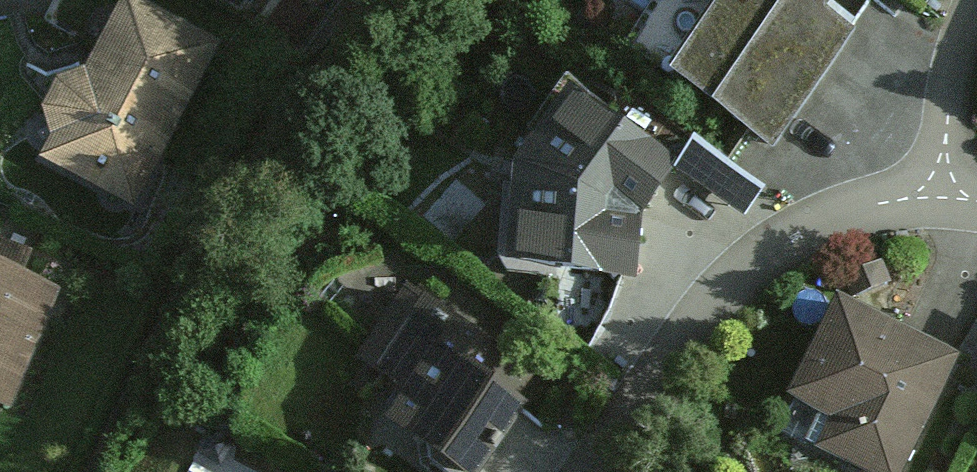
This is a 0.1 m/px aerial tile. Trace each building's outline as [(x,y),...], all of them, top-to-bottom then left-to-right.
[(588,23),(775,154),(858,37),(804,0),(604,0),(588,23)] [(46,115),(56,145),(43,171),(138,217),(219,52),(125,6),(88,80),(61,87),(46,115)] [(683,156),(578,86),(526,167),(648,206),(683,156)] [(518,267),(642,282),(647,220),(524,188),(518,267)] [(64,298),(32,285),(41,259),(0,243),(0,410),(15,417),(64,298)] [(405,410),(391,432),(451,471),(491,471),(530,413),(505,396),(520,373),(415,304),(363,382),(405,410)] [(842,306),(790,404),(833,426),(816,458),(843,471),(908,471),(962,369),(842,306)]
